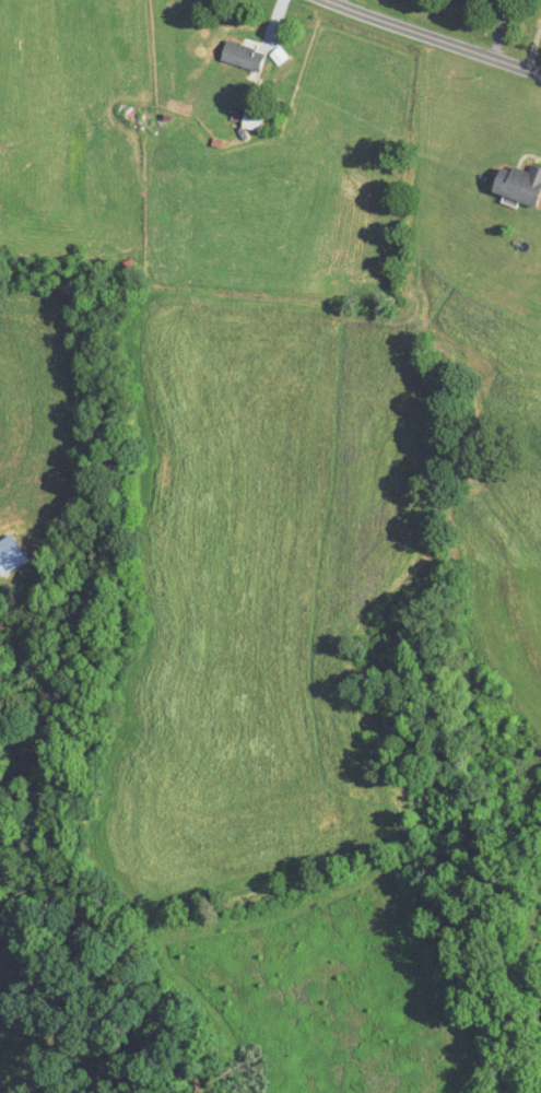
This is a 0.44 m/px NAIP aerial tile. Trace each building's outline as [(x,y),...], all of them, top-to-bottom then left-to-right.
[(254,74),(260,54),(220,42),(214,62),(254,74)] [(235,125),(234,131),(257,134),(260,114),(226,110),(224,123),(235,125)] [(540,171),(529,167),(527,175),(491,164),(482,193),(530,207),(540,171)]
